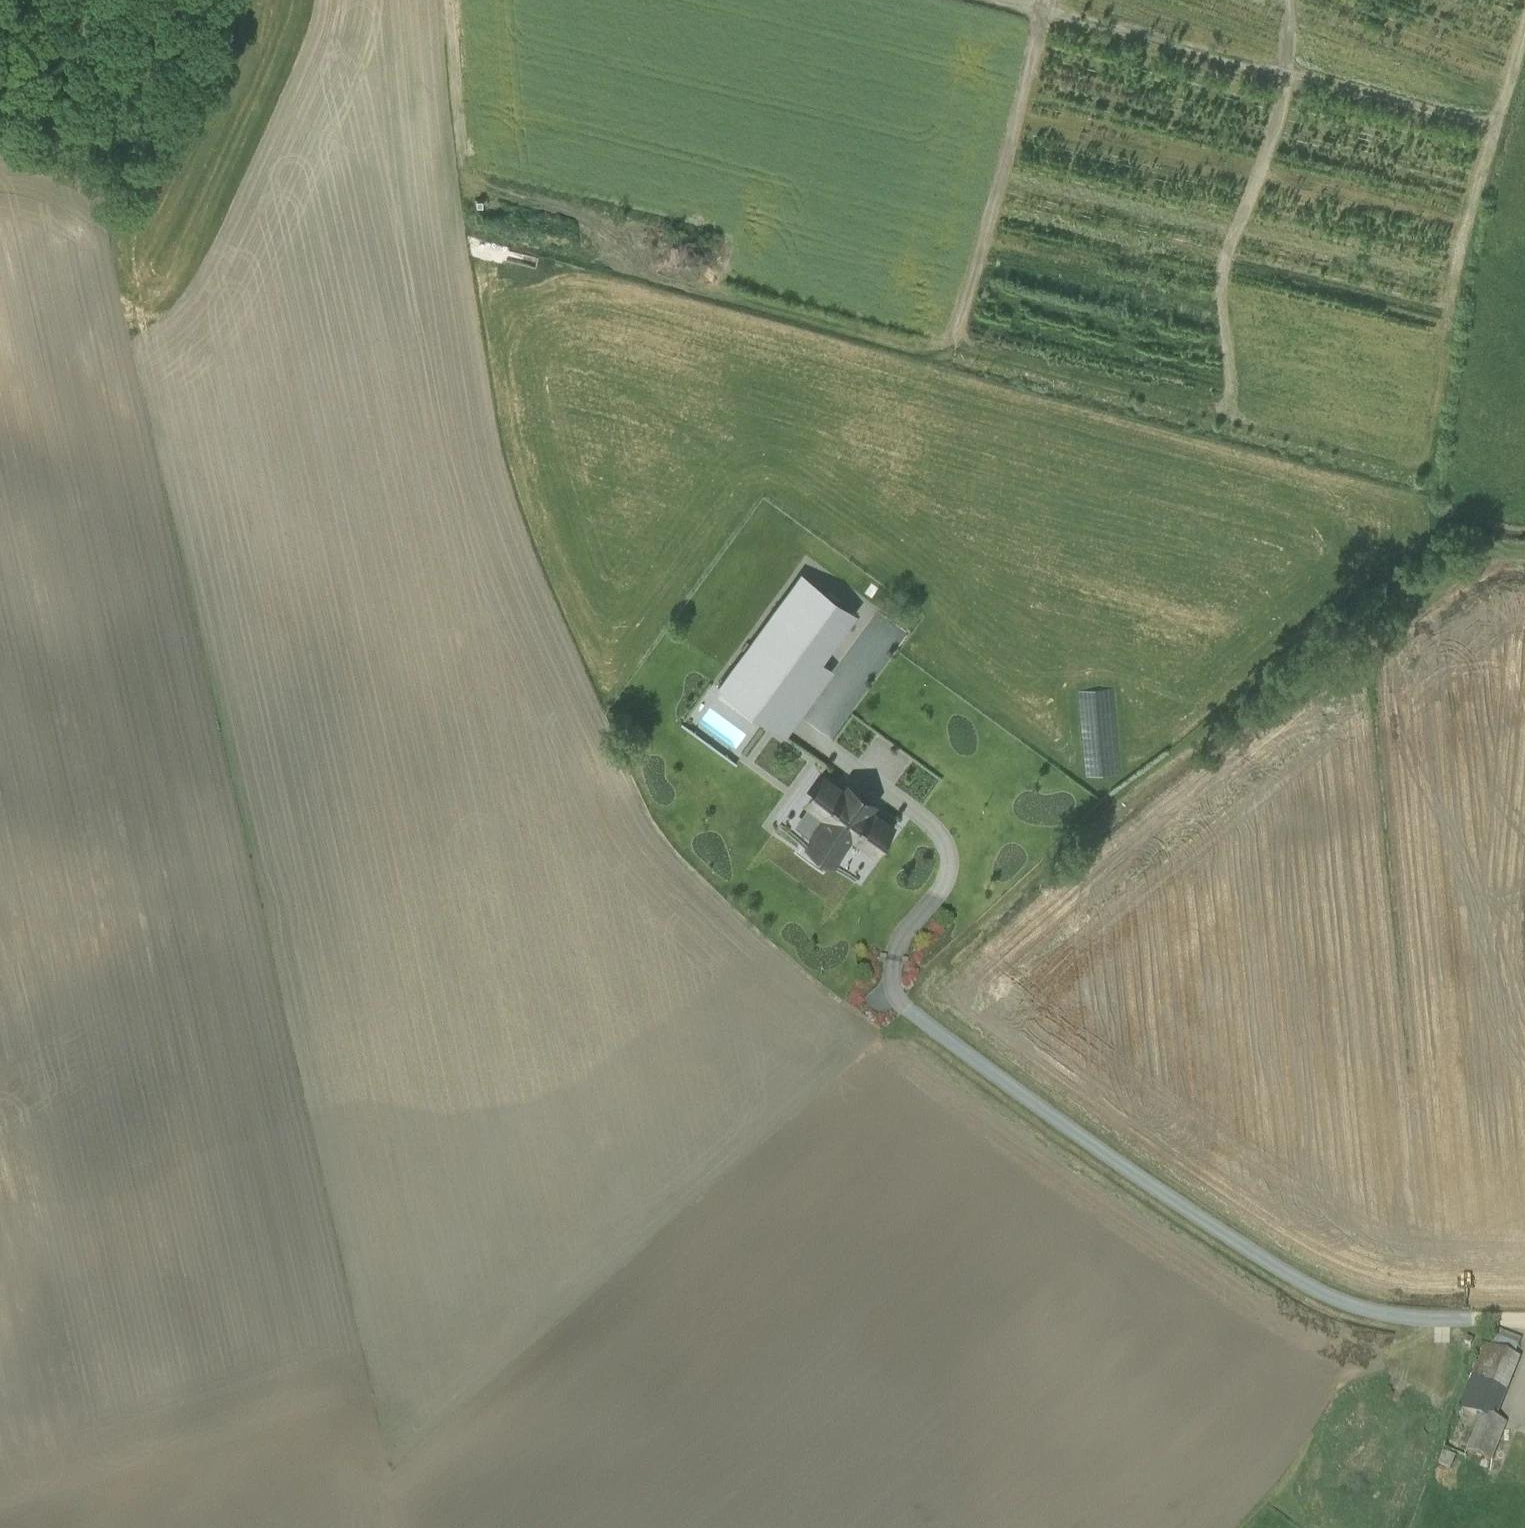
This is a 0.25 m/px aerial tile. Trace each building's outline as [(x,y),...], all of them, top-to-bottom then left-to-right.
[(736,679),(783,713),(867,599),(820,565),(736,679)] [(810,741),(808,743),(803,736),(805,734),(801,728),(795,732),(781,713),(762,727),(776,746),(752,764),(766,784),(790,766),(806,787),(826,773),(810,751),(815,748),(810,741)] [(876,875),(902,806),(823,775),(811,807),(822,811),(807,849),(876,875)] [(1521,1339),(1497,1329),(1490,1346),(1514,1356),(1521,1339)] [(1520,1359),(1484,1345),(1471,1379),(1507,1393),(1520,1359)] [(1492,1462),(1508,1424),(1483,1414),(1467,1452),(1492,1462)] [(1451,1470),(1457,1455),(1445,1449),(1438,1465),(1451,1470)]
